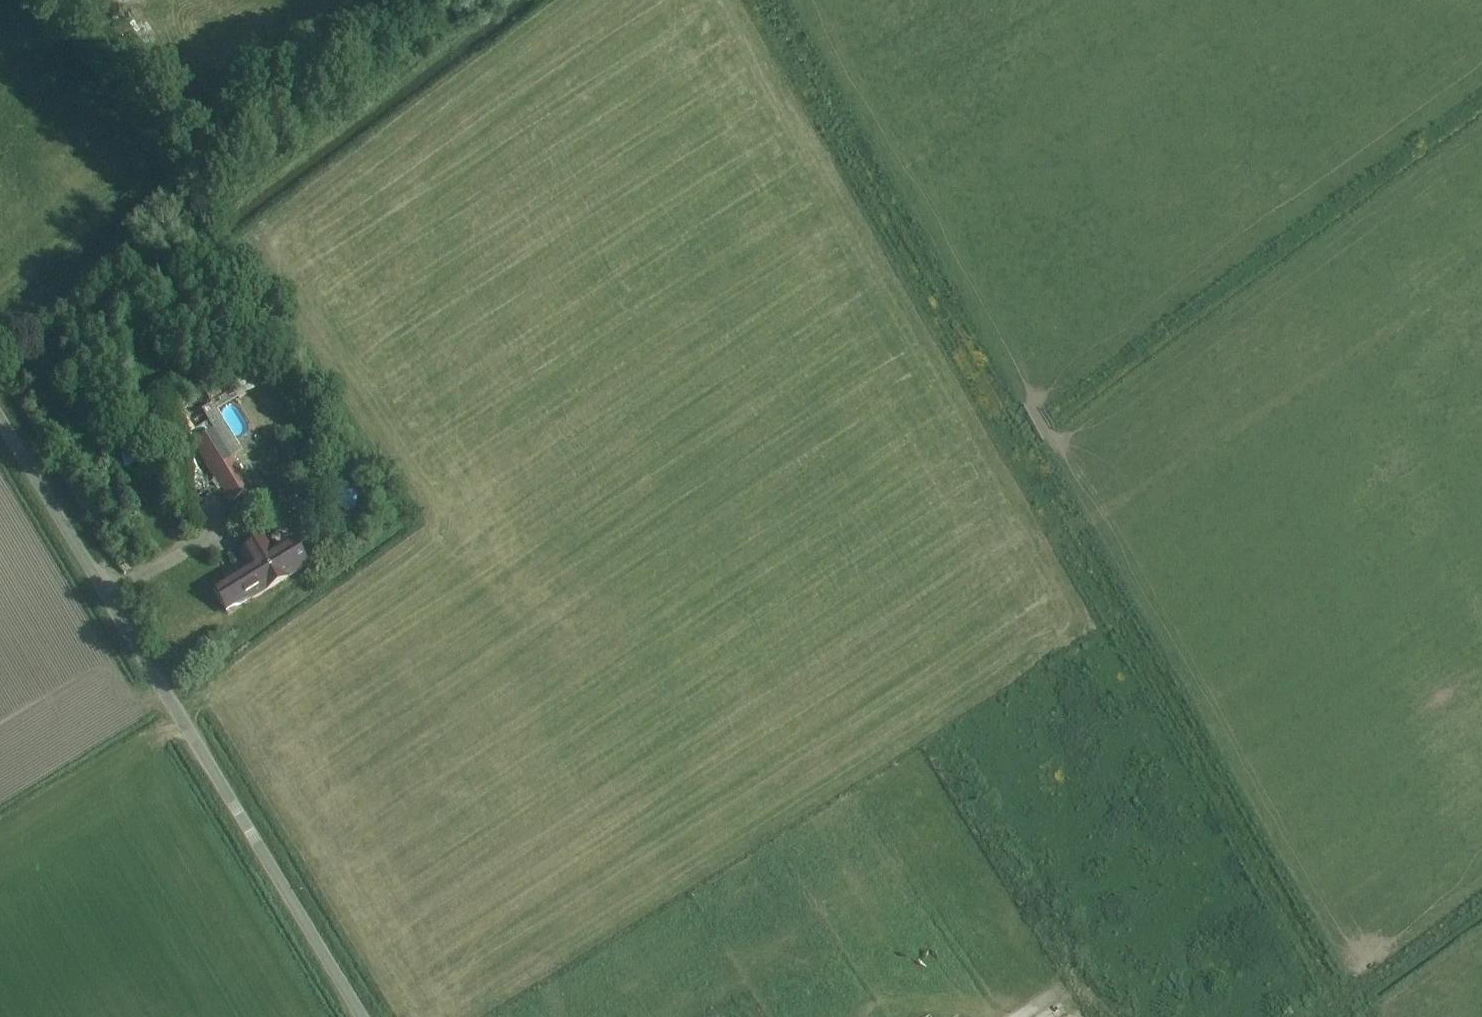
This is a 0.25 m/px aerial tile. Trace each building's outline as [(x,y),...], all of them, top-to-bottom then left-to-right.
[(214,433),(193,446),(230,506),(251,493),(214,433)] [(341,490),(336,507),(353,511),(357,494),(341,490)] [(251,569),(213,589),(227,615),(311,569),(293,538),(271,550),(265,539),(242,552),(251,569)] [(225,580),(244,570),(230,546),(211,556),(225,580)]
